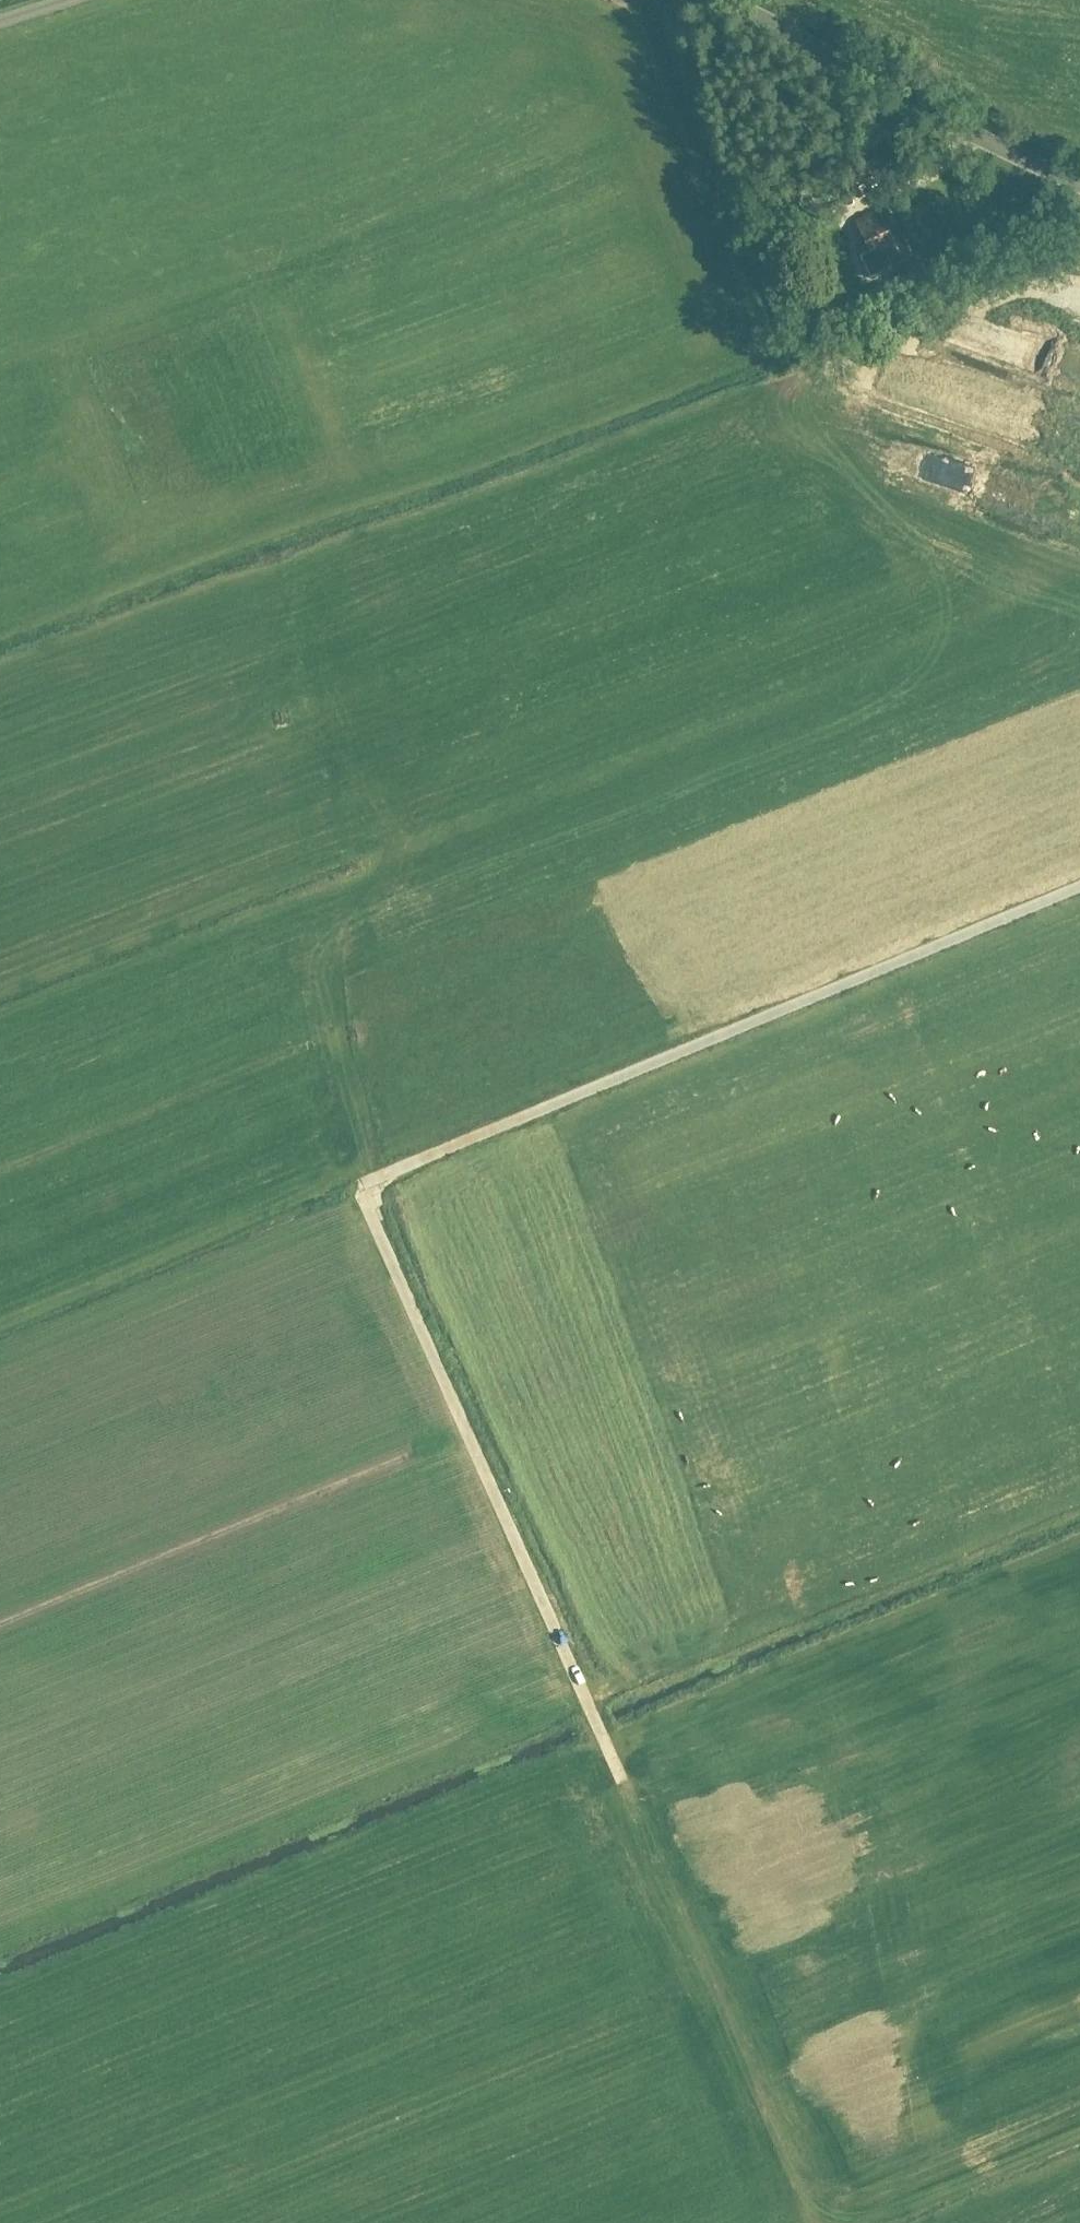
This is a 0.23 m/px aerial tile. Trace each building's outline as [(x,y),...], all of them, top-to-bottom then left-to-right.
[(861,198),(867,194),(863,185),(856,188),(861,198)] [(855,220),(870,250),(859,255),(870,277),(890,267),(888,264),(909,254),(886,205),(855,220)] [(765,236),(770,250),(784,245),(779,231),(765,236)]
